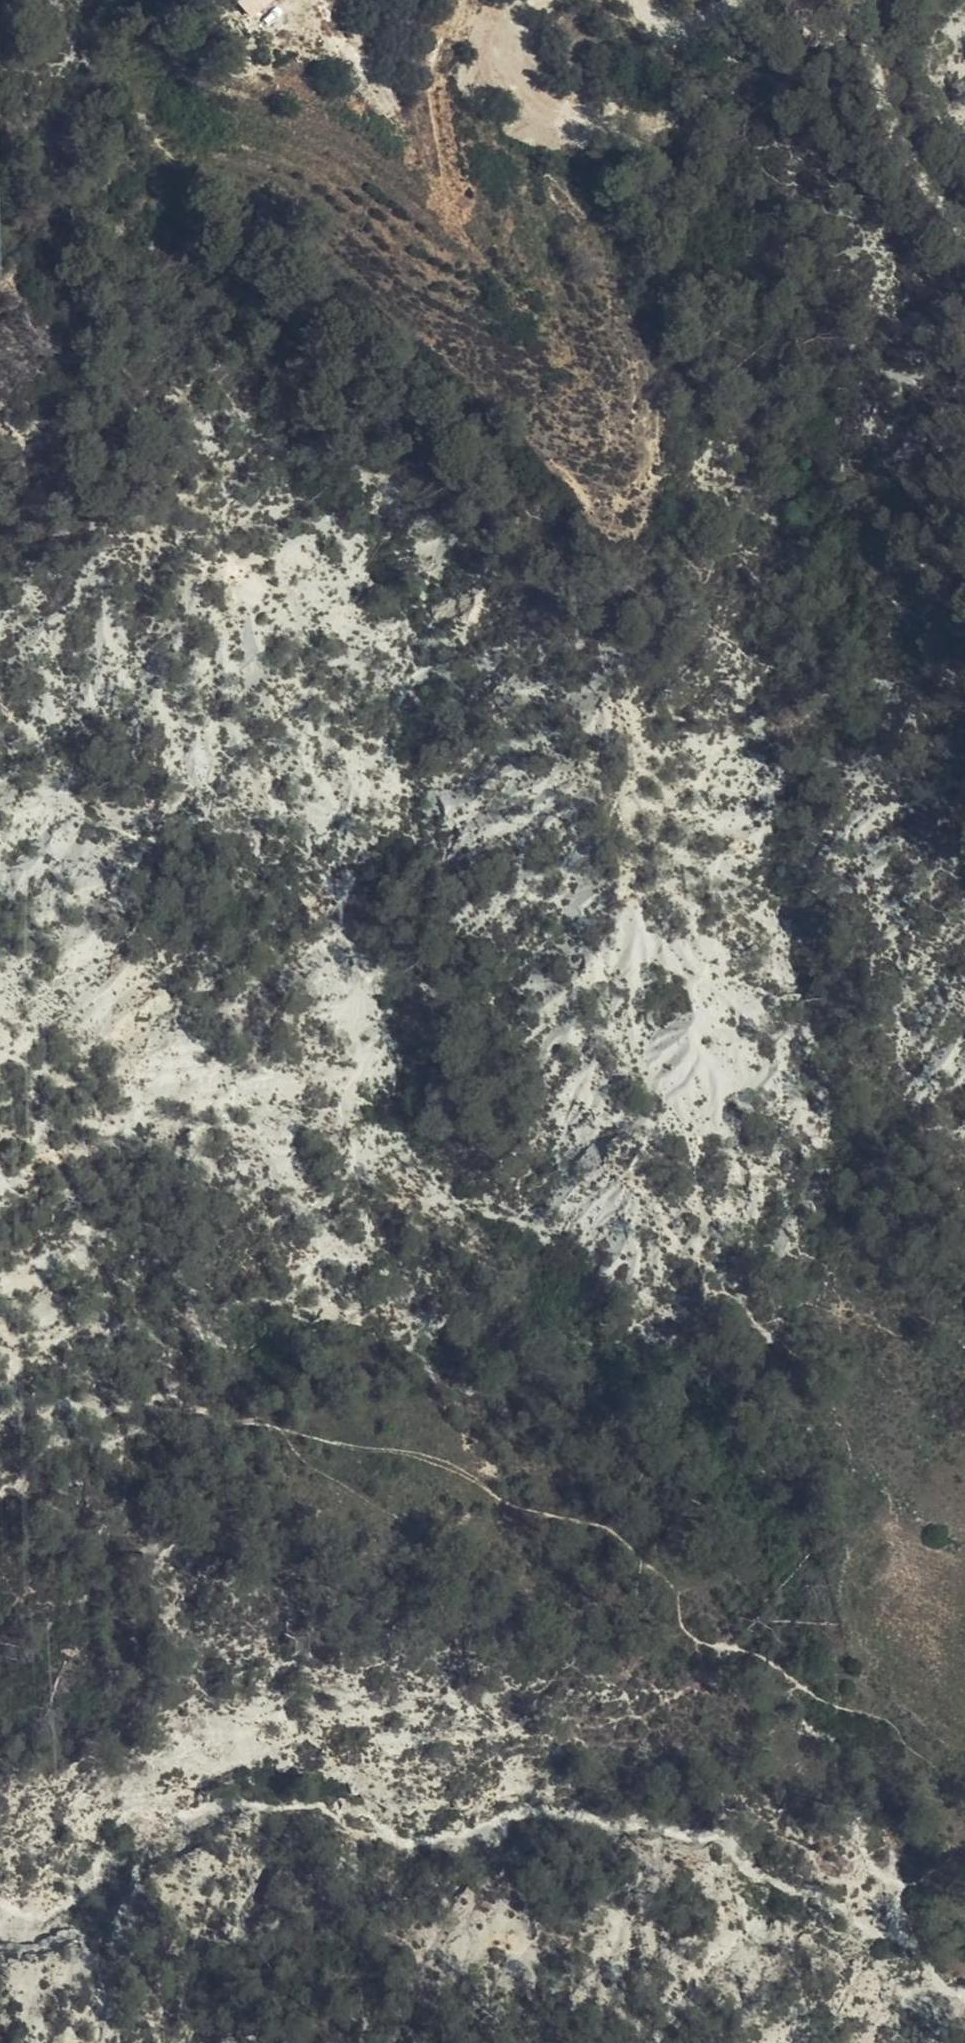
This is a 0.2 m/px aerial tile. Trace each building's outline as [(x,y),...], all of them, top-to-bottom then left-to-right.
[(252,17),(274,0),(239,0),(252,17)]
